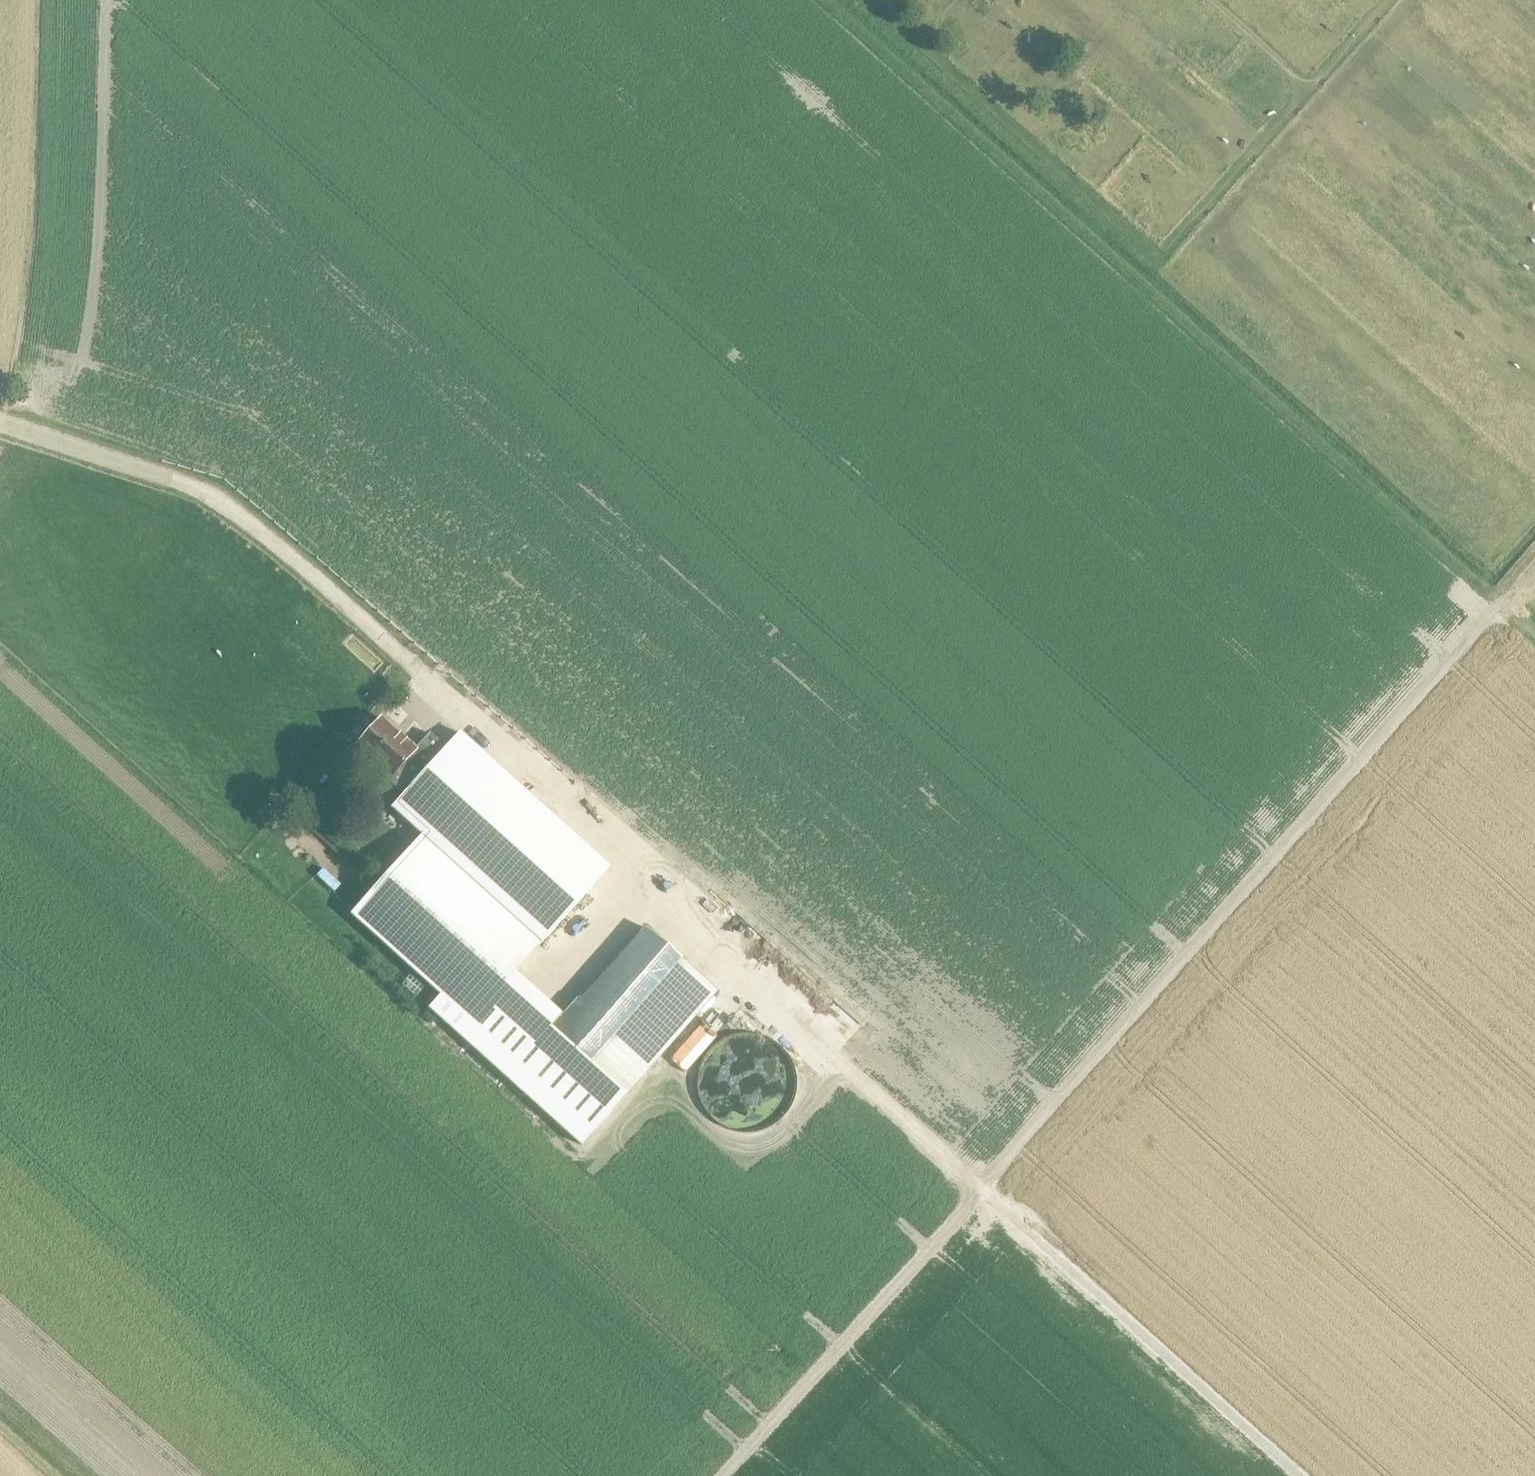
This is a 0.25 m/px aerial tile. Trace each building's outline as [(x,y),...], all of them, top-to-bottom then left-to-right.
[(544,941),(593,886),(610,867),(460,731),(446,747),(430,733),(428,735),(415,749),(383,720),(355,751),(388,781),(391,778),(406,791),(391,808),(421,835),(375,886),(350,914),(440,994),(428,1007),(581,1145),(624,1097),(717,991),(681,959),(644,927),(581,998),(576,998),(561,1015),(515,973),(544,941)]
